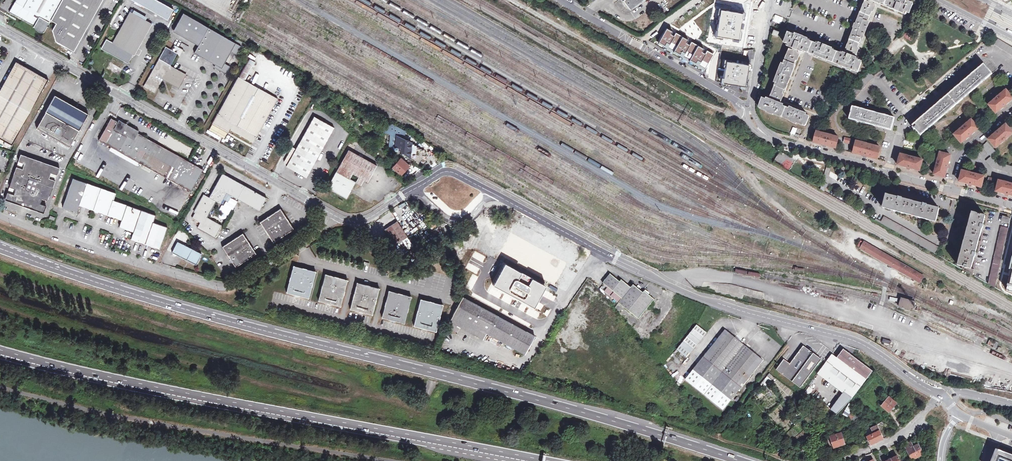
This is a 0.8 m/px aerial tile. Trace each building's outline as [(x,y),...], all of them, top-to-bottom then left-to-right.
[(14,8),(10,15),(15,18),(16,17),(46,34),(53,22),(64,0),(19,0),(14,8)] [(53,22),(58,25),(55,32),(58,43),(59,43),(77,52),(104,0),(64,0),(53,22)] [(815,55),(858,73),(863,63),(857,61),(857,59),(852,57),(853,55),(857,56),(859,50),(858,49),(861,39),(863,40),(870,23),(868,22),(872,12),(873,13),(876,5),(873,3),(874,2),(878,4),(879,1),(891,6),(890,8),(904,14),(905,12),(909,14),(913,4),(907,2),(908,0),(907,0),(869,0),(869,2),(866,1),(857,24),(856,24),(855,27),(856,28),(846,52),(849,53),(848,55),(844,54),(844,55),(832,51),(833,49),(820,44),(819,46),(819,45),(815,55)] [(742,13),(719,9),(715,35),(738,39),(742,13)] [(131,53),(134,55),(135,55),(152,24),(130,11),(113,43),(107,40),(102,48),(126,62),(131,53)] [(184,12),(174,29),(189,38),(190,36),(199,42),(194,52),(215,64),(227,71),(230,66),(224,63),(231,51),(232,49),(238,52),(241,46),(184,12)] [(784,19),(777,16),(774,21),(781,24),(784,19)] [(674,33),(667,29),(658,43),(704,70),(714,54),(707,50),(705,53),(703,52),(704,50),(692,43),(690,47),(685,44),(687,41),(676,35),(675,36),(673,35),(674,33)] [(906,31),(903,37),(912,41),(915,36),(906,31)] [(808,41),(809,40),(796,34),(795,36),(789,34),(786,43),(791,45),(790,47),(795,49),(794,52),(791,50),(785,65),(784,64),(777,83),(779,84),(773,98),(775,99),(775,101),(770,99),(769,101),(765,99),(762,108),(763,109),(771,113),(770,114),(776,116),(776,115),(794,122),(793,123),(799,125),(799,124),(806,127),(808,127),(809,126),(813,117),(809,116),(809,115),(793,109),(793,110),(785,107),(786,106),(781,104),(781,101),(784,102),(786,96),(785,95),(786,91),(788,91),(789,87),(788,86),(789,84),(790,84),(794,72),(793,72),(794,70),(795,70),(797,65),(795,65),(797,60),(798,61),(801,54),(799,54),(800,51),(803,53),(804,51),(805,51),(809,42),(808,41)] [(1011,55),(1011,47),(998,39),(995,45),(1011,55)] [(809,42),(805,51),(810,53),(815,55),(819,45),(819,46),(820,44),(814,42),(809,40),(808,41),(809,42)] [(745,47),(723,43),(721,53),(717,52),(711,62),(708,77),(714,78),(713,82),(718,83),(718,86),(747,92),(753,63),(742,61),(745,47)] [(185,77),(185,75),(174,68),(170,66),(177,54),(166,48),(144,87),(155,93),(163,79),(171,84),(173,85),(178,88),(185,77)] [(131,53),(126,62),(129,64),(134,55),(131,53)] [(238,75),(245,79),(255,60),(248,56),(238,75)] [(49,80),(16,63),(0,93),(0,138),(14,145),(49,80)] [(227,71),(215,64),(214,67),(225,73),(227,71)] [(912,125),(913,126),(912,127),(914,129),(915,128),(921,135),(993,74),(984,64),(912,125)] [(855,99),(875,76),(869,72),(849,94),(855,99)] [(245,79),(238,75),(211,121),(227,131),(229,127),(252,141),(276,97),(245,79)] [(659,88),(662,83),(654,78),(651,83),(659,88)] [(1011,99),(1011,96),(1007,89),(989,104),(996,113),(1011,99)] [(71,147),(89,114),(56,96),(39,129),(71,147)] [(891,130),(894,117),(854,106),(850,119),(891,130)] [(306,133),(326,144),(336,127),(316,116),(306,133)] [(961,142),(979,127),(972,119),(954,134),(961,142)] [(102,142),(105,144),(194,192),(205,169),(204,169),(192,162),(126,128),(113,121),(103,140),(102,142)] [(1009,121),(991,136),(999,145),(1011,133),(1011,125),(1009,121)] [(814,142),(836,148),(839,137),(817,131),(814,142)] [(308,176),(326,144),(306,133),(288,164),(308,176)] [(412,144),(412,143),(399,137),(397,147),(398,148),(397,149),(397,150),(397,151),(398,152),(399,152),(399,151),(400,151),(400,150),(415,161),(418,158),(419,156),(422,157),(424,151),(422,151),(422,149),(419,148),(418,147),(416,146),(415,145),(412,144)] [(853,153),(877,159),(880,147),(856,140),(853,153)] [(375,142),(370,148),(375,152),(377,150),(382,154),(385,151),(375,142)] [(982,146),(991,156),(996,152),(987,142),(982,146)] [(356,174),(362,177),(362,175),(367,178),(366,179),(371,182),(380,165),(351,150),(331,188),(349,198),(351,194),(358,182),(353,179),(356,174)] [(775,160),(792,166),(795,158),(778,152),(775,160)] [(945,177),(951,154),(939,152),(934,174),(945,177)] [(898,164),(920,170),(923,159),(901,154),(898,164)] [(58,175),(60,169),(22,155),(20,161),(25,163),(24,169),(17,167),(10,187),(17,190),(15,196),(8,193),(5,200),(46,214),(48,208),(40,205),(43,198),(50,201),(57,182),(50,179),(52,173),(58,175)] [(991,156),(986,160),(990,165),(994,168),(1011,173),(1011,166),(995,162),(996,160),(991,156)] [(399,175),(408,166),(400,158),(391,167),(399,175)] [(963,170),(959,181),(982,187),(982,184),(985,176),(963,170)] [(262,209),(269,196),(225,173),(211,197),(207,194),(197,211),(199,212),(196,218),(203,222),(200,227),(218,237),(224,226),(208,217),(217,200),(222,203),(229,192),(262,209)] [(364,184),(366,179),(367,178),(362,175),(362,177),(359,182),(364,184)] [(999,180),(997,188),(996,191),(1011,195),(1011,184),(999,180)] [(80,214),(82,207),(96,212),(125,221),(123,228),(137,232),(134,240),(163,248),(170,226),(155,222),(157,215),(115,202),(117,195),(74,181),(65,209),(80,214)] [(935,221),(939,208),(927,204),(927,203),(923,202),(922,203),(902,198),(902,197),(898,196),(898,197),(886,193),(882,206),(935,221)] [(276,240),(296,226),(284,208),(282,206),(262,219),(276,240)] [(963,269),(974,276),(975,269),(972,268),(975,256),(976,257),(977,253),(976,253),(982,228),(983,228),(984,224),(983,224),(985,215),(971,212),(958,265),(964,266),(963,269)] [(874,219),(934,253),(938,247),(883,216),(880,221),(875,218),(874,219)] [(396,244),(408,234),(397,220),(386,229),(396,244)] [(574,263),(577,257),(513,221),(510,227),(504,224),(497,238),(489,234),(479,255),(487,259),(482,269),(551,306),(556,297),(551,294),(570,260),(574,263)] [(996,288),(1009,228),(1002,227),(989,284),(996,288)] [(238,266),(259,251),(245,230),(224,245),(238,266)] [(199,263),(204,252),(179,241),(174,252),(199,263)] [(922,286),(926,279),(866,244),(862,251),(922,286)] [(286,292),(308,297),(315,271),(293,266),(286,292)] [(647,289),(646,291),(636,283),(634,286),(624,278),(622,280),(612,271),(604,281),(624,298),(621,302),(641,319),(658,298),(647,289)] [(319,300),(341,305),(347,280),(326,274),(319,300)] [(587,294),(588,293),(592,290),(597,297),(600,295),(603,299),(604,298),(609,303),(611,302),(596,282),(589,278),(582,288),(583,289),(583,290),(587,294)] [(374,314),(381,289),(358,283),(352,308),(374,314)] [(391,291),(385,316),(407,322),(413,296),(391,291)] [(583,301),(577,293),(575,297),(580,303),(583,301)] [(467,296),(453,320),(486,339),(490,333),(527,354),(538,336),(467,296)] [(424,299),(418,325),(440,330),(446,305),(424,299)] [(915,314),(919,305),(904,300),(901,310),(915,314)] [(708,333),(703,329),(698,325),(678,350),(688,358),(708,333)] [(725,410),(764,360),(726,330),(687,380),(725,410)] [(789,366),(783,361),(775,371),(799,390),(821,362),(803,348),(789,366)] [(871,374),(843,352),(837,359),(823,378),(843,393),(851,399),(871,374)] [(837,359),(832,355),(823,366),(817,373),(823,378),(837,359)] [(769,374),(760,385),(764,389),(774,377),(769,374)] [(777,378),(773,380),(778,387),(781,385),(777,378)] [(835,416),(851,399),(843,393),(830,410),(835,416)] [(889,414),(897,406),(888,398),(882,405),(883,406),(881,408),(889,414)] [(844,416),(851,418),(853,409),(846,407),(844,416)] [(870,445),(881,441),(880,438),(881,438),(877,429),(865,434),(870,445)] [(840,434),(830,437),(833,446),(829,447),(830,451),(838,448),(837,446),(844,443),(840,434)] [(918,445),(912,448),(908,450),(914,460),(924,455),(918,445)] [(998,450),(1011,455),(996,449),(992,460),(994,460),(998,450)] [(998,450),(994,460),(1011,460),(1011,455),(998,450)]
